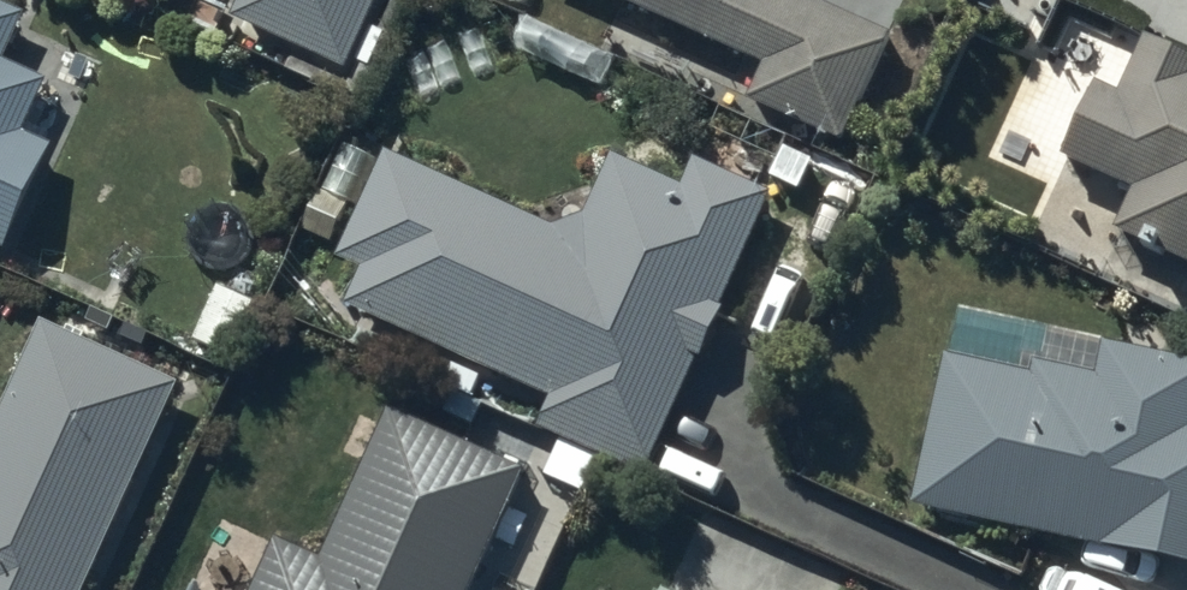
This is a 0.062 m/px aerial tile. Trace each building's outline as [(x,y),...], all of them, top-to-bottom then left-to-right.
[(51,144),(21,131),(46,75),(4,56),(24,10),(1,0),(0,0),(0,244),(5,246),(51,144)] [(350,80),(386,0),(253,0),(240,30),(350,80)] [(850,137),(895,31),(822,0),(626,0),(764,58),(749,95),(850,137)] [(1153,46),(1127,102),(1105,92),(1071,168),(1141,199),(1123,239),(1186,268),(1186,61),(1153,46)] [(385,172),(343,268),(371,280),(354,320),(559,409),(547,438),(648,482),(698,367),(704,369),(725,321),(723,321),(771,207),(690,174),(679,201),(611,172),(587,230),(548,243),(385,172)] [(45,317),(0,411),(0,589),(80,589),(178,379),(45,317)] [(915,515),(1186,572),(1186,368),(959,320),(950,366),(947,365),(915,515)] [(391,420),(321,573),(275,551),(257,589),(474,589),(524,481),(391,420)] [(779,578),(773,589),(803,589),(779,578)]
